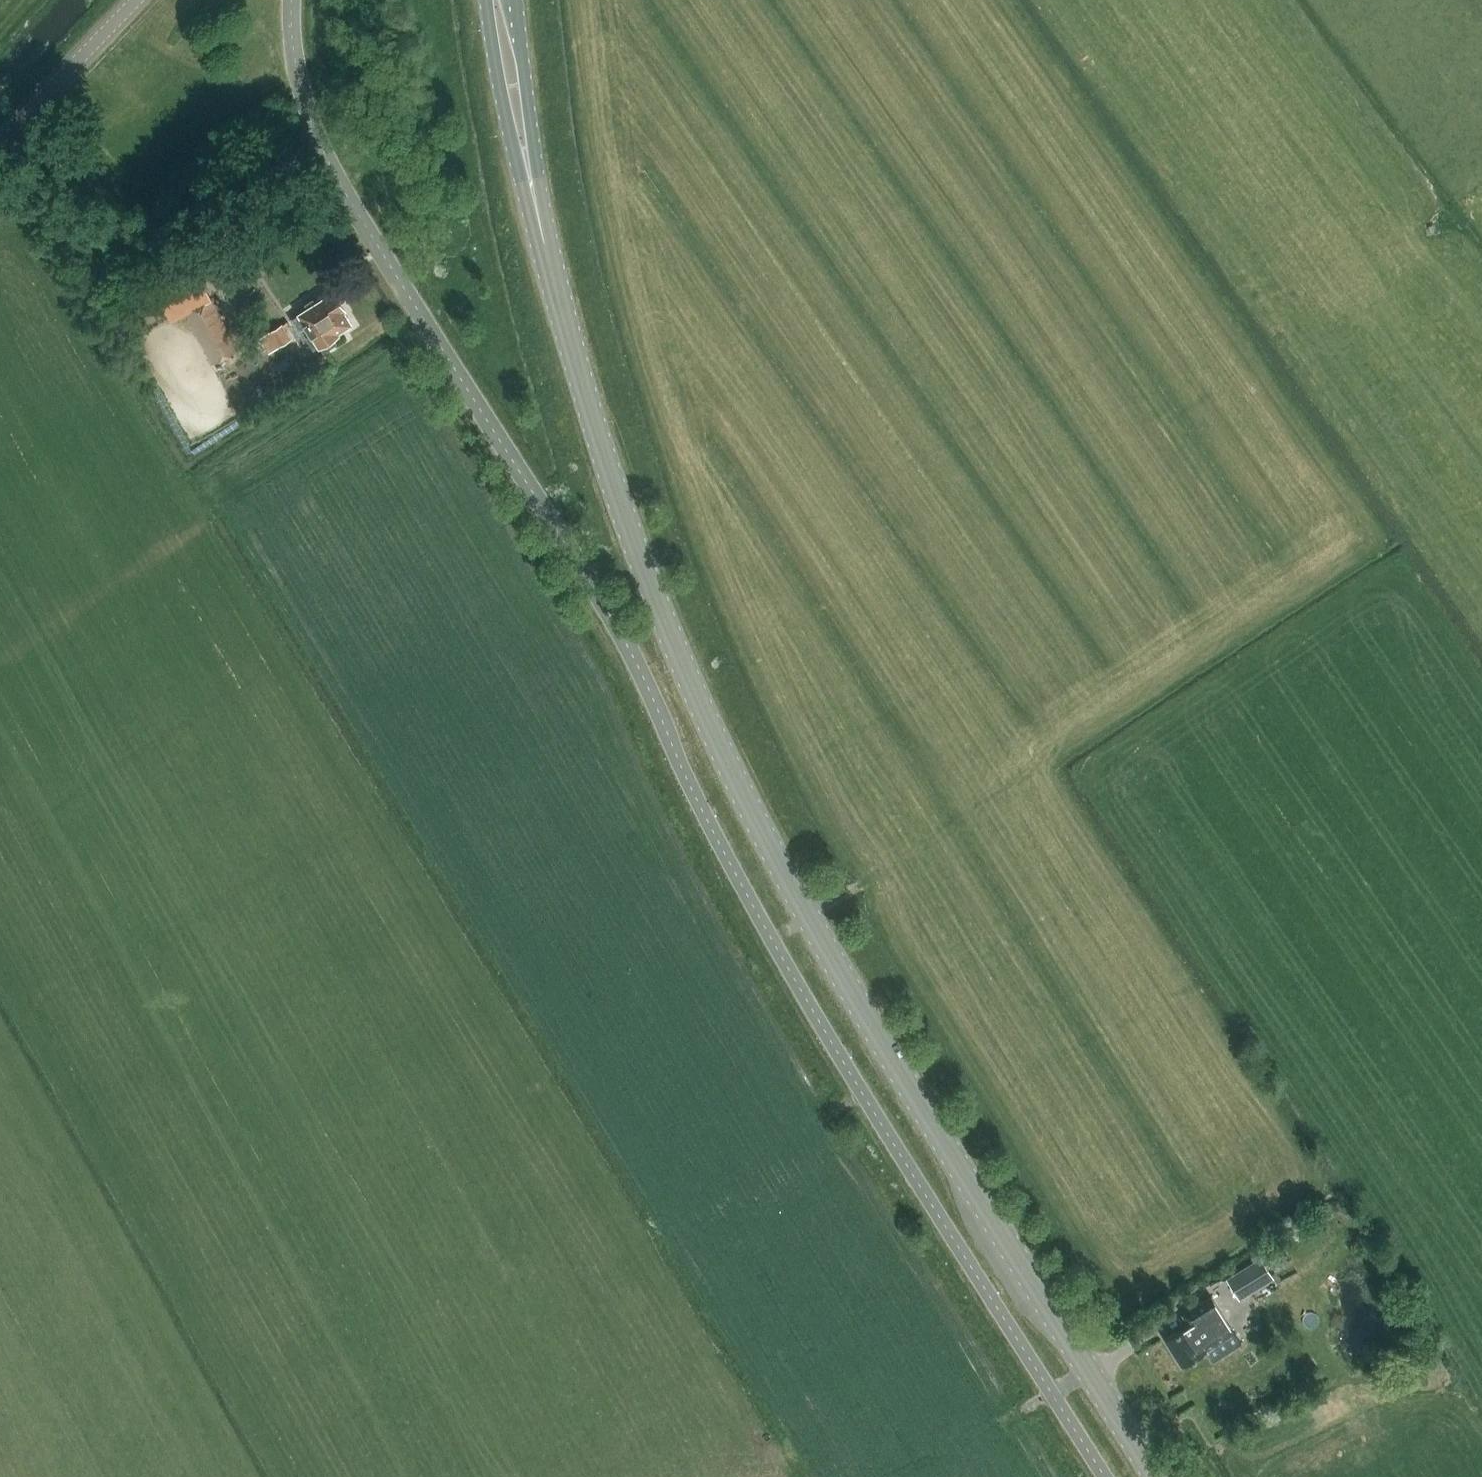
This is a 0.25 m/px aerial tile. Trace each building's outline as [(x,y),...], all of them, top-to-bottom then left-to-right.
[(43,165),(53,155),(46,148),(36,157),(43,165)] [(338,332),(352,323),(343,310),(345,309),(333,291),(298,313),(311,333),(307,336),(314,348),(319,345),(320,344),(324,349),(336,341),(332,337),(339,333),(338,332)] [(211,299),(186,312),(212,363),(238,349),(211,299)] [(292,338),(282,323),(259,337),(269,353),(292,338)] [(1227,1276),(1241,1298),(1275,1276),(1261,1255),(1227,1276)] [(1179,1364),(1204,1349),(1203,1348),(1231,1331),(1209,1295),(1181,1312),(1187,1322),(1162,1337),(1179,1364)]
